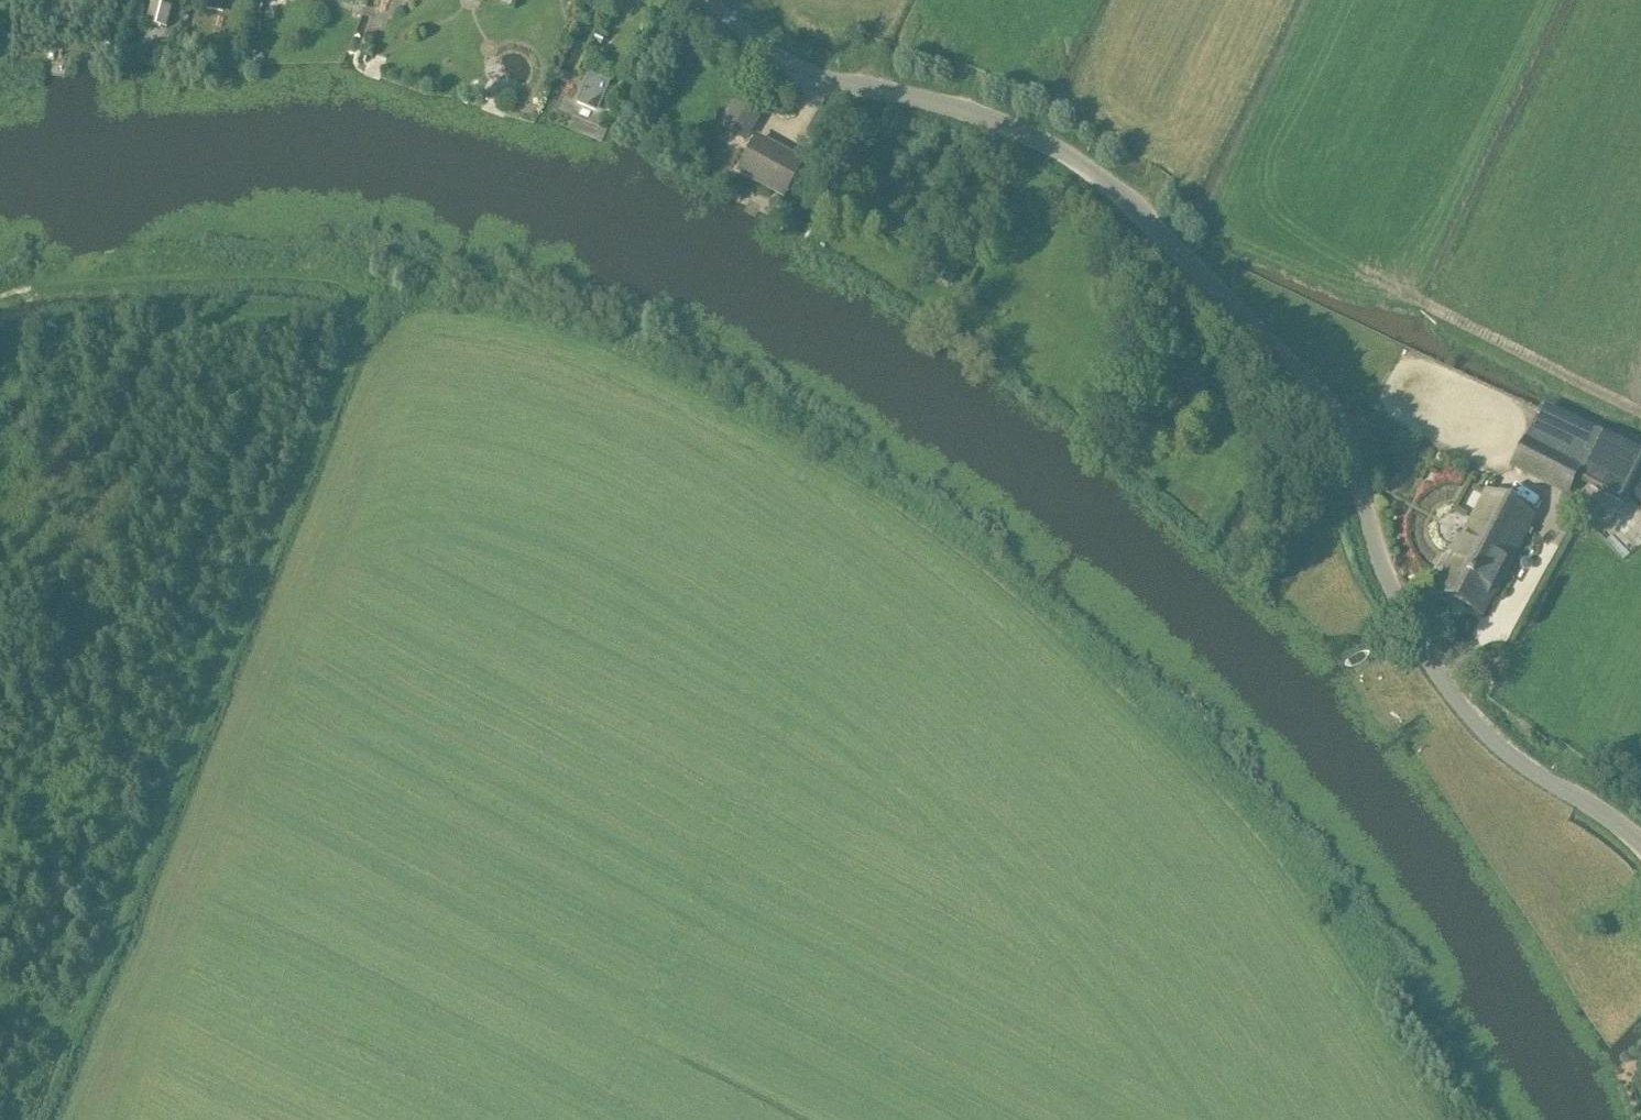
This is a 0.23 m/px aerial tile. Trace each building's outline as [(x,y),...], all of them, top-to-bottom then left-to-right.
[(222,12),(224,0),(211,0),(209,10),(222,12)] [(171,8),(152,2),(146,22),(166,27),(171,8)] [(71,14),(58,12),(57,25),(69,27),(71,14)] [(578,101),(596,109),(608,82),(590,74),(578,101)] [(719,129),(746,143),(760,117),(733,103),(719,129)] [(805,161),(757,135),(736,174),(784,199),(805,161)] [(1566,495),(1588,456),(1533,426),(1512,466),(1566,495)] [(1502,572),(1530,518),(1486,495),(1436,592),(1480,615),(1492,592),(1494,593),(1505,573),(1502,572)]
